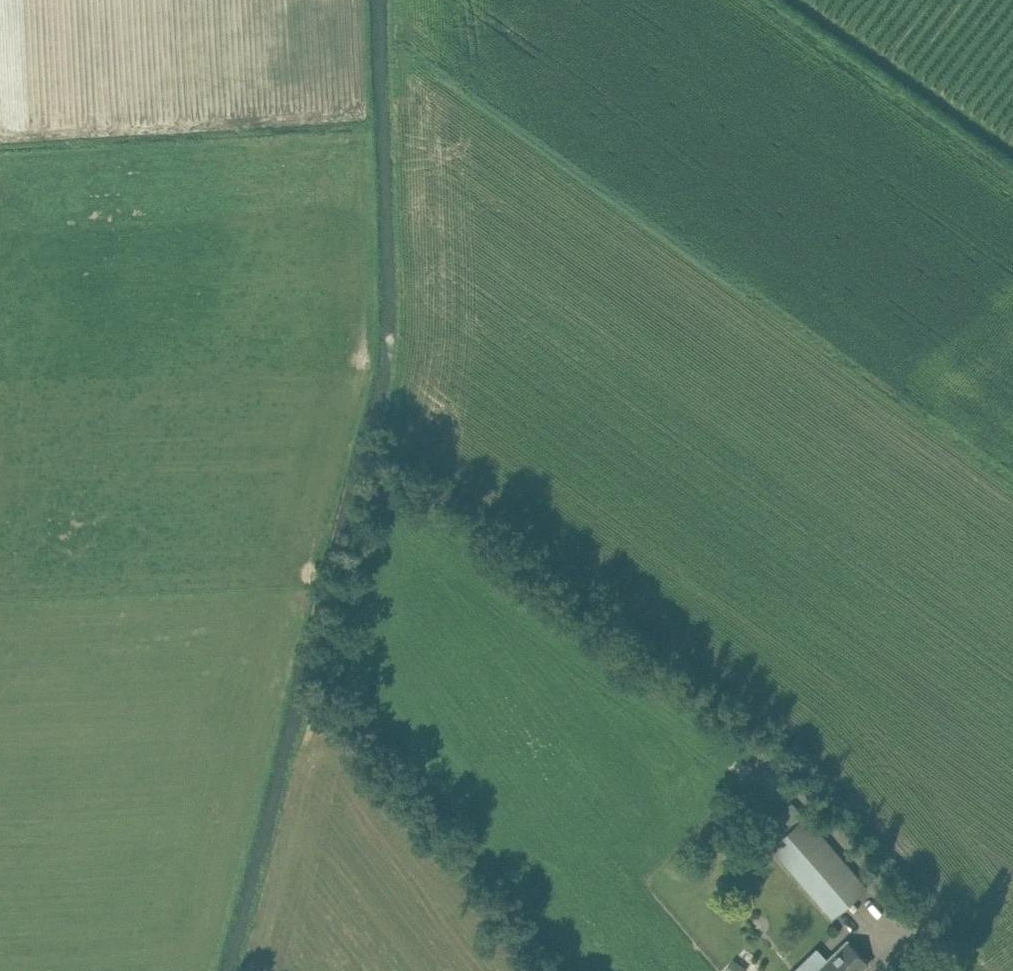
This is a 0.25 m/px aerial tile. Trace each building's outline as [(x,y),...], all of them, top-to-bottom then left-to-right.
[(769,845),(832,919),(867,888),(792,801),(758,832),(769,845)] [(817,970),(860,970),(868,963),(847,942),(817,970)]
